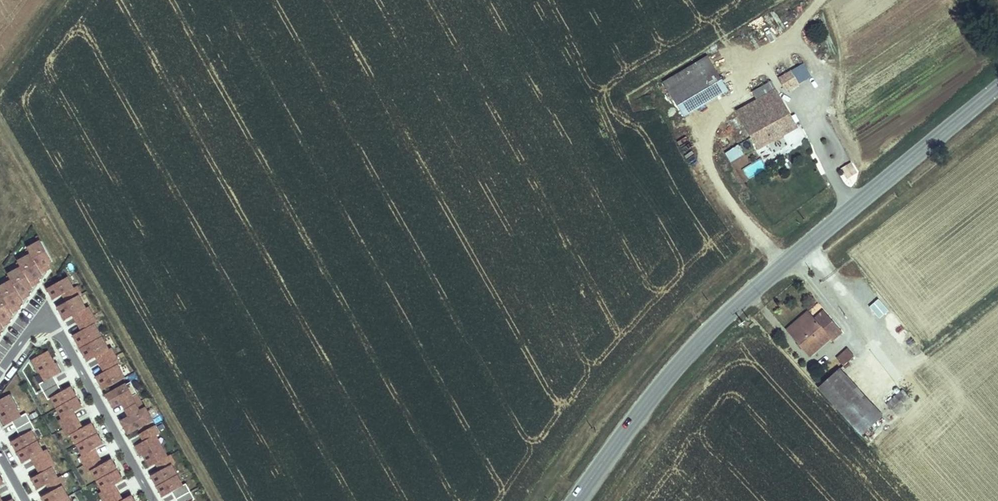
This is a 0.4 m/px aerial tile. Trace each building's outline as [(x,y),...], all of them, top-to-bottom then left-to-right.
[(677,73),(697,109),(732,89),(717,63),(726,56),(722,48),(677,73)] [(813,75),(805,61),(794,68),(802,82),(813,75)] [(787,86),(789,85),(784,76),(767,86),(771,94),(751,105),(771,141),(811,120),(803,105),(778,119),(772,108),(793,97),(787,86)] [(778,119),(803,105),(797,94),(793,97),(772,108),(778,119)] [(732,163),(745,152),(737,143),(725,154),(732,163)] [(761,159),(745,169),(750,178),(766,168),(761,159)] [(724,220),(734,228),(739,221),(730,214),(724,220)] [(4,328),(3,326),(7,323),(5,319),(13,315),(12,312),(17,310),(15,306),(23,301),(22,299),(27,297),(24,292),(33,288),(32,286),(36,283),(34,279),(43,275),(42,273),(46,270),(44,266),(52,261),(42,242),(28,249),(32,255),(19,262),(22,268),(9,275),(12,282),(0,288),(0,289),(3,295),(0,296),(0,330),(4,328)] [(74,289),(74,288),(68,278),(48,288),(55,299),(63,295),(74,289)] [(82,295),(77,287),(74,288),(74,289),(63,295),(67,302),(79,296),(82,295)] [(86,309),(79,296),(67,302),(59,307),(66,320),(75,316),(79,323),(93,315),(89,308),(86,309)] [(878,299),(869,307),(880,318),(889,310),(878,299)] [(824,309),(803,328),(822,349),(843,331),(846,335),(857,326),(843,310),(833,319),(824,309)] [(102,337),(95,325),(97,323),(93,315),(79,323),(83,331),(74,335),(82,348),(102,337)] [(116,356),(111,348),(109,350),(102,337),(82,348),(89,361),(97,357),(101,364),(116,356)] [(855,358),(865,349),(858,341),(850,349),(854,353),(852,355),(855,358)] [(48,352),(31,361),(38,374),(41,373),(45,381),(46,381),(54,377),(63,372),(57,362),(54,364),(48,352)] [(125,379),(118,366),(120,364),(116,356),(101,364),(106,372),(97,376),(105,390),(125,379)] [(852,361),(830,380),(874,427),(895,408),(852,361)] [(44,392),(58,384),(54,377),(46,381),(45,381),(40,384),(44,392)] [(141,402),(137,394),(138,394),(131,382),(108,395),(114,407),(122,402),(126,410),(141,402)] [(52,398),(62,392),(58,384),(44,392),(48,400),(52,398)] [(57,408),(77,398),(71,387),(62,392),(52,398),(57,408)] [(16,409),(19,408),(11,394),(0,400),(0,413),(1,416),(0,416),(0,419),(4,427),(13,422),(21,418),(21,417),(16,409)] [(74,413),(83,408),(77,398),(57,408),(63,419),(60,421),(64,428),(78,421),(74,413)] [(153,420),(146,408),(145,409),(141,402),(126,410),(130,417),(122,422),(129,433),(153,420)] [(95,404),(87,404),(88,415),(95,415),(95,404)] [(17,430),(31,422),(27,414),(21,417),(21,418),(13,422),(17,430)] [(97,434),(91,424),(83,428),(78,421),(64,428),(69,436),(72,434),(78,445),(97,434)] [(35,430),(31,422),(17,430),(21,437),(32,431),(35,430)] [(153,437),(159,434),(154,426),(140,434),(144,441),(153,437)] [(38,442),(32,431),(21,437),(12,442),(18,452),(38,442)] [(94,450),(103,445),(97,434),(78,445),(83,455),(84,456),(94,450)] [(167,457),(160,443),(157,445),(153,437),(144,441),(136,446),(141,456),(144,455),(151,467),(157,464),(167,457)] [(51,458),(47,450),(43,452),(38,442),(18,452),(24,463),(33,458),(37,466),(51,458)] [(84,465),(99,457),(94,450),(84,456),(83,455),(80,457),(84,465)] [(175,464),(170,455),(167,457),(157,464),(161,471),(171,465),(172,465),(175,464)] [(103,464),(99,457),(84,465),(89,473),(92,471),(92,470),(103,464)] [(58,478),(52,468),(56,466),(51,458),(37,466),(41,474),(33,478),(39,489),(47,485),(58,478)] [(98,481),(117,470),(111,460),(103,464),(92,470),(92,471),(98,481)] [(177,476),(172,465),(171,465),(161,471),(152,476),(158,486),(177,476)] [(123,481),(117,470),(98,481),(103,491),(100,493),(104,500),(119,493),(114,486),(123,481)] [(172,492),(183,486),(177,476),(158,486),(164,497),(172,492)] [(62,487),(66,485),(61,477),(58,478),(47,485),(52,492),(62,486),(62,487)] [(118,485),(124,497),(131,494),(125,481),(118,485)] [(177,500),(191,492),(186,484),(183,486),(172,492),(177,500)] [(68,497),(62,487),(62,486),(52,492),(43,497),(45,500),(61,500),(68,497)] [(195,500),(191,492),(177,500),(192,500),(195,500)]
